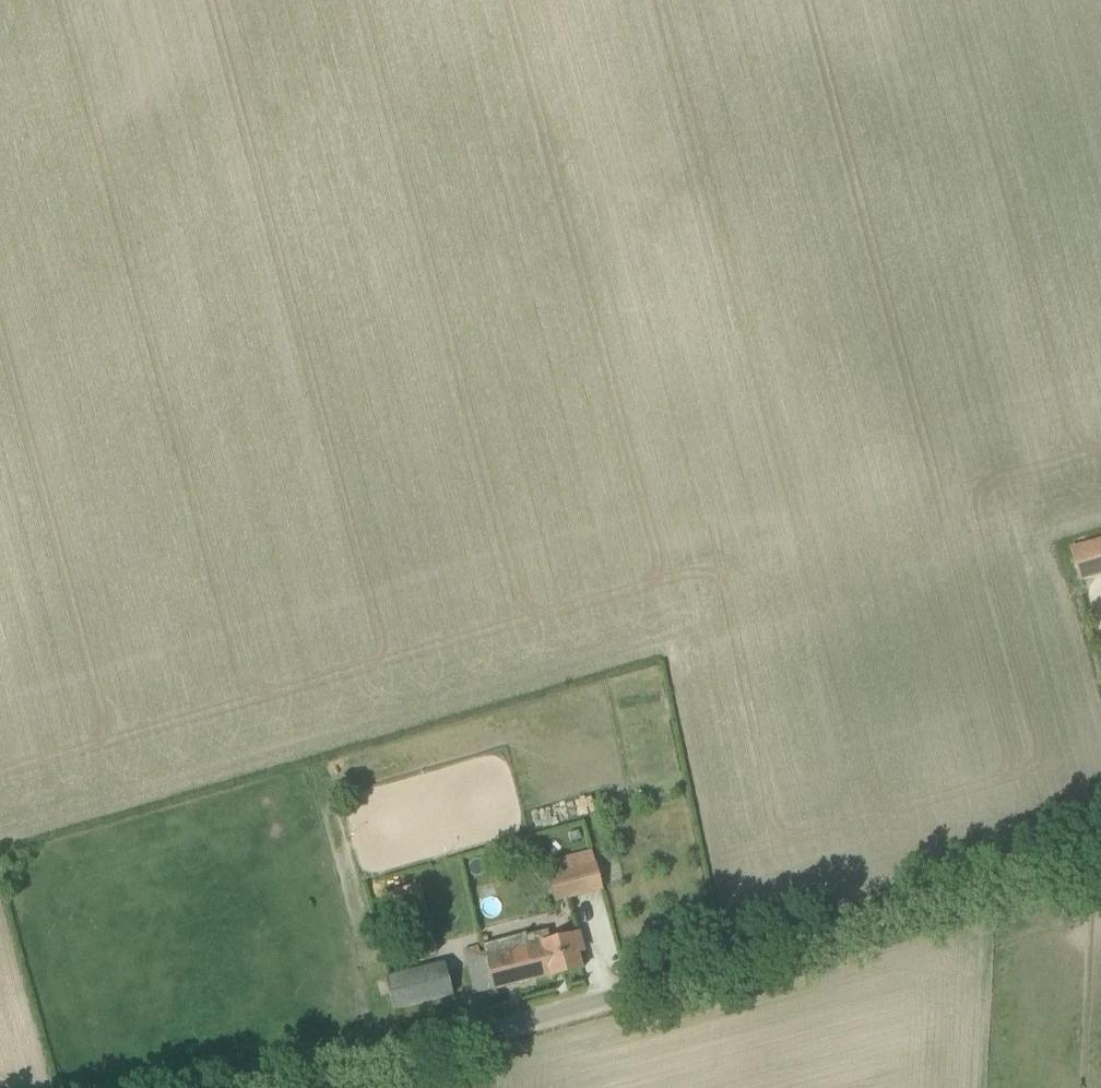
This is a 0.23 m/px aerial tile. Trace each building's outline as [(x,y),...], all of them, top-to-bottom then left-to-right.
[(1067,544),(1076,579),(1100,573),(1100,536),(1067,544)] [(604,890),(597,862),(548,875),(555,903),(604,890)] [(406,959),(433,953),(420,884),(392,890),(406,959)] [(583,951),(578,930),(550,937),(548,930),(527,935),(527,934),(483,945),(485,952),(480,953),(478,947),(464,951),(476,994),(494,989),(494,990),(552,975),(552,976),(581,969),(577,952),(583,951)] [(445,961),(385,977),(394,1010),(453,995),(445,961)]
